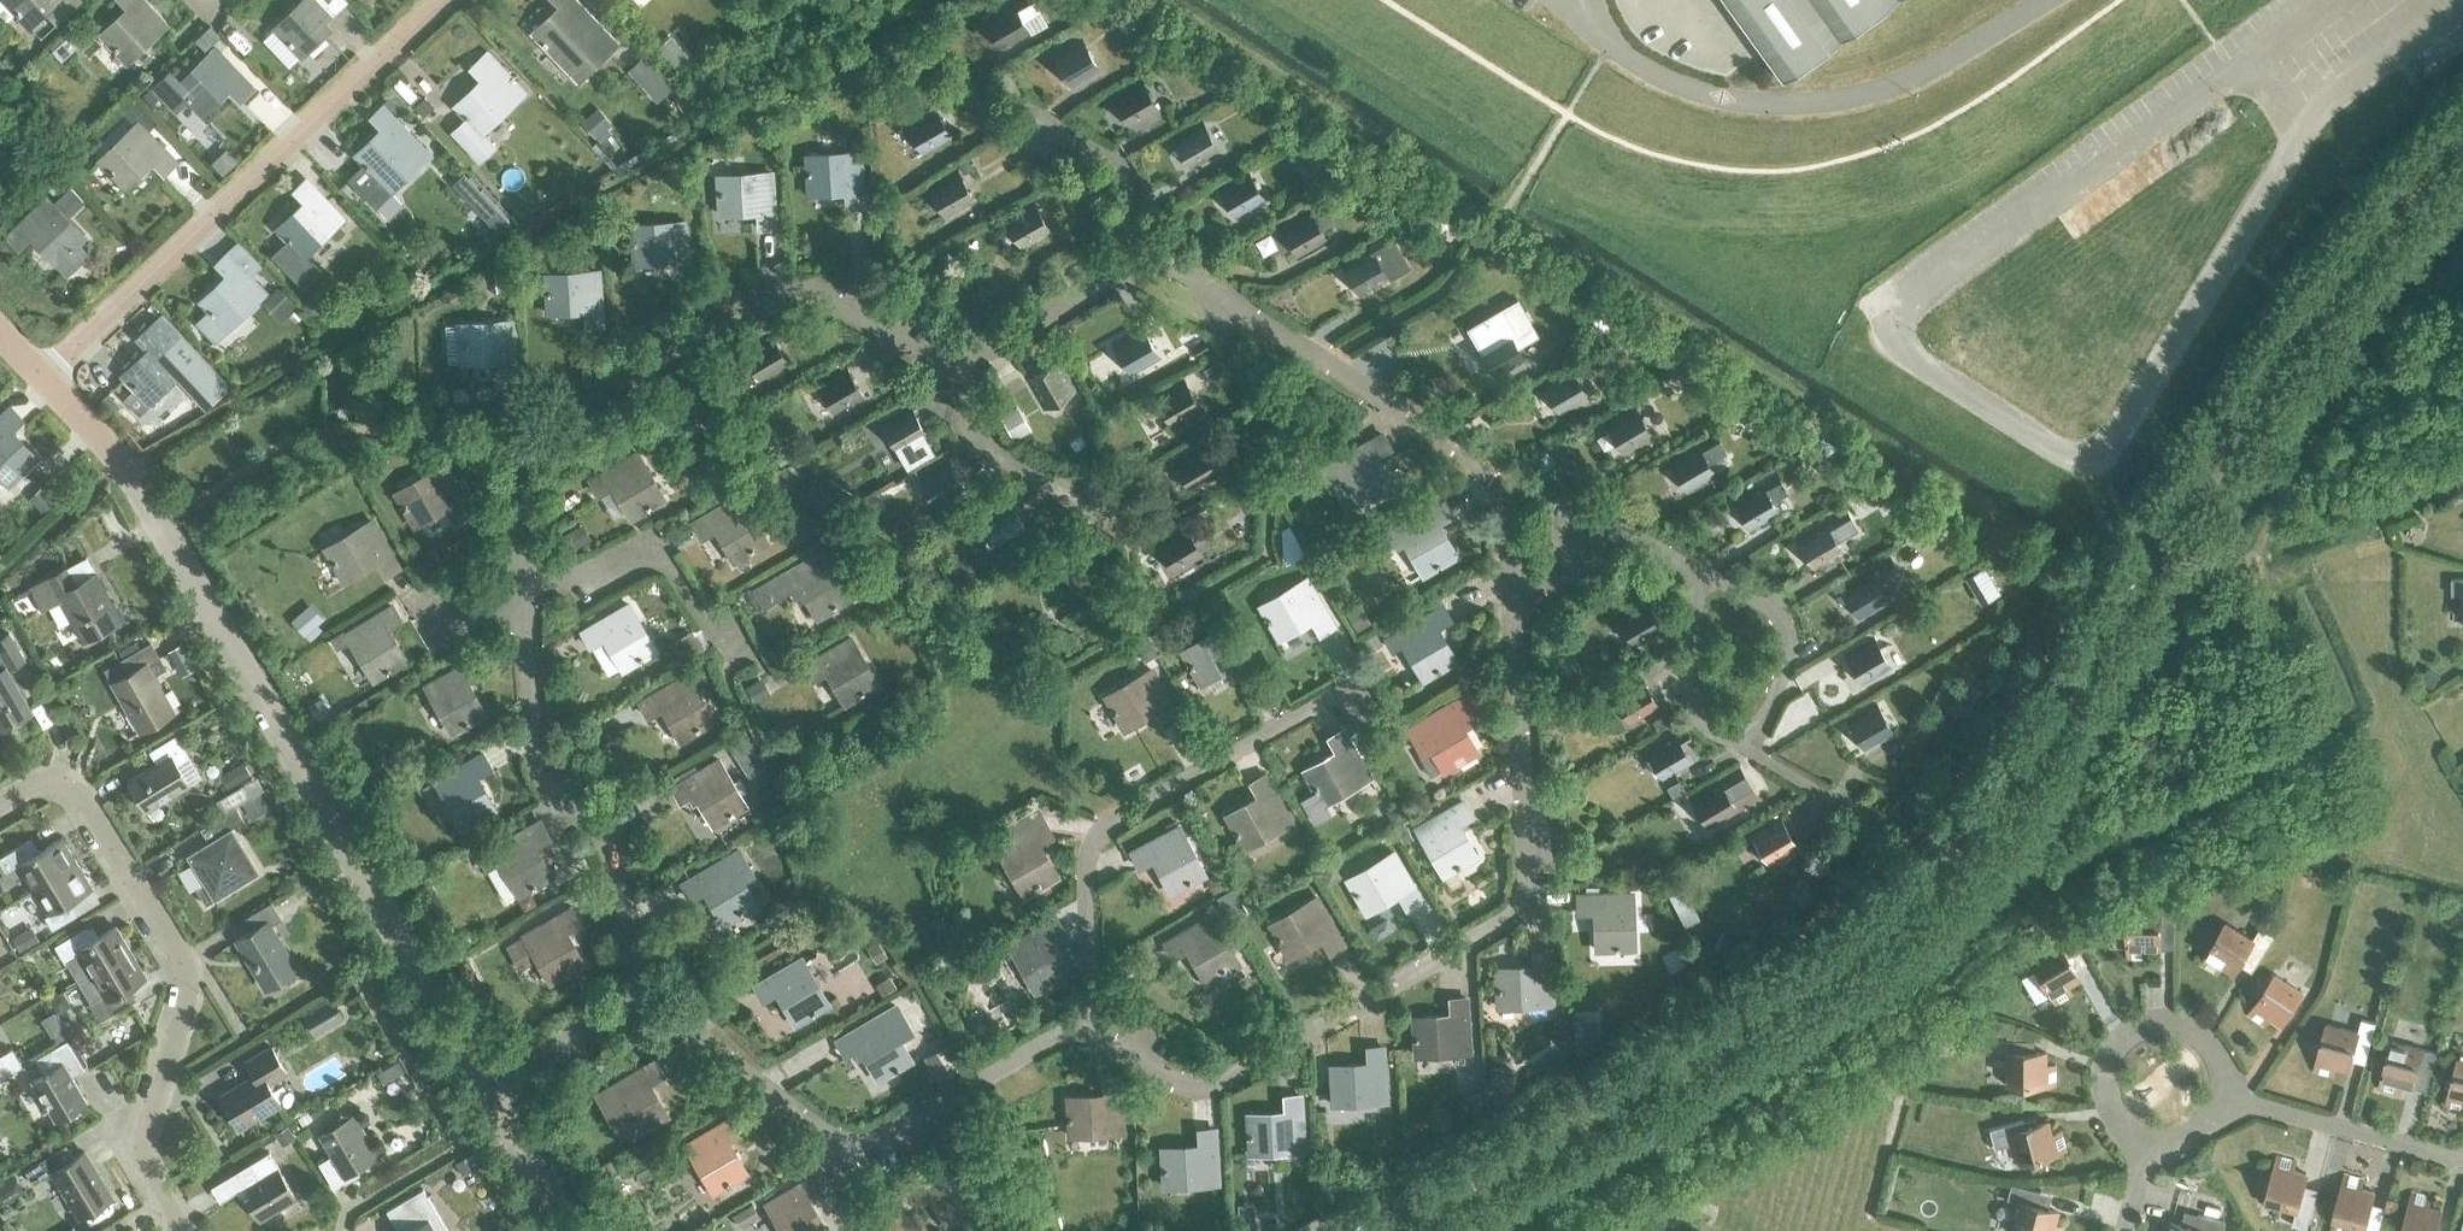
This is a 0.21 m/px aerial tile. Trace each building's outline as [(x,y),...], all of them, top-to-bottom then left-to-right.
[(30,27),(60,0),(5,0),(30,27)] [(127,63),(167,27),(141,0),(120,0),(129,10),(101,35),(127,63)] [(302,57),(326,35),(319,27),(334,13),(322,0),(305,0),(275,29),(302,57)] [(560,61),(598,25),(575,0),(553,0),(560,7),(533,33),(560,61)] [(1047,22),(1034,0),(1029,0),(1015,8),(1012,2),(984,18),(1002,49),(1047,22)] [(1781,80),(1892,0),(1723,0),(1763,56),(1781,80)] [(1053,56),(1071,86),(1098,70),(1081,40),(1053,56)] [(242,100),(253,90),(216,50),(182,82),(169,69),(150,87),(176,113),(189,100),(204,116),(232,90),(242,100)] [(454,133),(481,161),(494,148),(482,135),(521,98),(483,58),(471,69),(482,81),(455,107),(468,120),(454,133)] [(1113,96),(1130,127),(1158,111),(1140,80),(1113,96)] [(354,156),(381,184),(421,146),(384,107),(371,120),(381,131),(354,156)] [(906,123),(923,154),(951,138),(933,107),(906,123)] [(1173,137),(1191,167),(1218,151),(1201,121),(1173,137)] [(166,173),(177,163),(139,123),(100,160),(127,189),(155,162),(166,173)] [(9,158),(0,148),(0,166),(9,158)] [(847,205),(863,204),(859,150),(805,154),(808,192),(845,189),(847,205)] [(759,226),(774,225),(770,171),(718,175),(720,213),(757,210),(759,226)] [(929,187),(947,217),(974,202),(956,171),(929,187)] [(1218,187),(1236,217),(1263,202),(1245,171),(1218,187)] [(278,229),(305,257),(343,221),(306,182),(294,193),(305,204),(278,229)] [(32,238),(57,265),(85,238),(48,200),(9,237),(20,249),(32,238)] [(1005,218),(1022,248),(1049,232),(1032,202),(1005,218)] [(1281,227),(1299,257),(1326,241),(1308,211),(1281,227)] [(631,224),(634,261),(686,258),(684,220),(631,224)] [(1395,233),(1343,263),(1361,295),(1388,279),(1380,261),(1404,248),(1395,233)] [(194,323),(214,343),(227,331),(267,294),(229,255),(218,266),(229,277),(201,304),(207,311),(194,323)] [(585,324),(600,323),(597,269),(544,272),(547,311),(585,309),(585,324)] [(124,375),(151,404),(189,367),(168,345),(178,337),(160,318),(139,338),(151,350),(124,375)] [(499,373),(515,373),(512,319),(458,322),(461,361),(498,359),(499,373)] [(1114,344),(1131,374),(1158,358),(1141,328),(1114,344)] [(1478,345),(1496,376),(1523,360),(1505,329),(1478,345)] [(743,350),(761,381),(788,365),(770,334),(743,350)] [(1027,379),(1043,407),(1073,390),(1057,362),(1027,379)] [(1541,383),(1560,414),(1587,397),(1569,366),(1541,383)] [(817,383),(835,413),(862,397),(844,367),(817,383)] [(1155,396),(1172,426),(1199,410),(1182,381),(1155,396)] [(882,421),(900,452),(927,436),(909,405),(882,421)] [(1606,422),(1624,453),(1651,437),(1633,406),(1606,422)] [(9,487),(37,461),(11,434),(24,422),(13,411),(0,423),(0,477),(9,487)] [(1360,507),(1394,487),(1375,456),(1389,448),(1381,434),(1326,465),(1334,480),(1342,475),(1360,507)] [(1669,461),(1687,492),(1715,476),(1706,460),(1724,450),(1715,434),(1669,461)] [(1172,461),(1190,491),(1217,476),(1200,445),(1172,461)] [(629,516),(663,497),(637,451),(589,478),(597,492),(612,484),(629,516)] [(919,475),(937,506),(965,490),(947,459),(919,475)] [(455,518),(469,510),(441,463),(396,490),(415,523),(447,505),(455,518)] [(1733,500),(1751,530),(1777,515),(1769,499),(1784,491),(1776,476),(1733,500)] [(733,560),(767,540),(740,494),(693,521),(701,535),(714,528),(733,560)] [(981,515),(998,546),(1026,530),(1008,499),(981,515)] [(1423,574),(1455,555),(1436,523),(1450,515),(1442,501),(1388,532),(1396,546),(1404,542),(1423,574)] [(1835,542),(1857,529),(1849,516),(1827,529),(1823,523),(1796,538),(1814,569),(1841,553),(1835,542)] [(384,574),(398,565),(370,519),(324,546),(344,579),(376,560),(384,574)] [(1288,524),(1281,527),(1282,554),(1300,545),(1288,524)] [(1156,543),(1173,574),(1200,558),(1183,527),(1156,543)] [(816,615),(849,596),(823,550),(735,601),(743,614),(797,583),(816,615)] [(942,570),(951,586),(975,572),(965,556),(942,570)] [(92,571),(72,582),(63,565),(27,585),(39,607),(59,597),(82,638),(118,618),(92,571)] [(1886,602),(1879,591),(1902,577),(1895,565),(1872,578),(1868,572),(1842,587),(1859,617),(1886,602)] [(1319,634),(1332,627),(1305,579),(1259,605),(1278,639),(1311,620),(1319,634)] [(1617,616),(1634,645),(1661,630),(1644,601),(1617,616)] [(291,620),(305,635),(324,617),(310,603),(291,620)] [(622,669),(655,648),(627,603),(581,631),(590,645),(603,637),(622,669)] [(372,678),(405,658),(386,626),(399,618),(391,604),(331,640),(336,648),(350,640),(372,678)] [(1422,679),(1455,660),(1436,628),(1450,620),(1441,605),(1384,639),(1391,651),(1401,645),(1422,679)] [(1240,679),(1254,671),(1227,624),(1181,650),(1201,684),(1233,666),(1240,679)] [(669,643),(682,662),(703,649),(690,629),(669,643)] [(1357,641),(1365,653),(1382,644),(1374,631),(1357,641)] [(10,666),(24,658),(8,632),(0,637),(0,649),(2,651),(0,652),(0,728),(31,710),(6,668),(10,665),(10,666)] [(844,702),(877,683),(850,637),(804,664),(812,678),(825,670),(844,702)] [(1845,654),(1862,684),(1890,668),(1872,638),(1845,654)] [(111,681),(139,729),(172,710),(151,674),(163,667),(149,642),(118,660),(125,672),(111,681)] [(304,660),(312,671),(330,660),(323,648),(304,660)] [(424,684),(451,730),(485,711),(466,679),(479,672),(471,657),(424,684)] [(1162,723),(1176,715),(1149,668),(1103,695),(1122,729),(1154,710),(1162,723)] [(678,739),(712,719),(685,673),(639,700),(647,714),(660,707),(678,739)] [(1613,694),(1630,724),(1658,708),(1641,678),(1613,694)] [(1973,686),(1968,695),(1943,680),(1930,702),(1956,717),(1958,713),(1969,719),(1985,693),(1973,686)] [(1416,724),(1442,770),(1475,751),(1457,720),(1471,712),(1462,697),(1416,724)] [(1846,719),(1864,750),(1891,734),(1873,703),(1846,719)] [(1303,770),(1322,804),(1369,777),(1341,730),(1328,738),(1335,751),(1303,770)] [(128,778),(145,807),(187,782),(175,762),(188,754),(176,733),(149,749),(156,761),(128,778)] [(1646,751),(1663,780),(1690,764),(1673,735),(1646,751)] [(434,779),(461,826),(494,807),(478,779),(475,774),(490,766),(481,752),(434,779)] [(711,823),(745,803),(718,757),(672,784),(680,799),(693,792),(711,823)] [(220,774),(228,788),(250,775),(242,761),(220,774)] [(1224,815),(1243,848),(1290,821),(1262,774),(1249,782),(1257,796),(1224,815)] [(1737,812),(1730,800),(1751,788),(1744,776),(1723,788),(1719,782),(1691,798),(1709,829),(1737,812)] [(1666,786),(1672,797),(1684,789),(1678,779),(1666,786)] [(1416,828),(1442,874),(1475,855),(1457,822),(1470,815),(1462,802),(1416,828)] [(194,886),(204,903),(258,870),(230,825),(242,817),(234,805),(207,822),(215,834),(184,852),(202,881),(194,886)] [(995,848),(1022,893),(1054,874),(1035,842),(1049,833),(1041,820),(1042,819),(1036,809),(1005,828),(1011,838),(995,848)] [(1752,834),(1769,864),(1796,849),(1779,819),(1752,834)] [(528,887),(550,875),(532,843),(547,835),(539,820),(491,847),(476,856),(485,871),(499,862),(526,910),(537,904),(528,887)] [(1169,891),(1203,873),(1177,825),(1130,851),(1137,865),(1151,857),(1169,891)] [(76,862),(61,836),(38,850),(30,838),(0,856),(0,862),(5,871),(18,863),(33,888),(76,862)] [(721,922),(755,901),(742,881),(754,874),(738,848),(681,883),(689,898),(702,890),(721,922)] [(1406,906),(1420,898),(1392,852),(1346,879),(1365,911),(1398,892),(1406,906)] [(76,862),(33,888),(49,913),(44,916),(51,929),(76,914),(69,901),(92,887),(76,862)] [(1596,948),(1634,946),(1631,894),(1577,896),(1578,912),(1594,911),(1596,948)] [(2160,924),(2174,924),(2175,896),(2160,895),(2160,909),(2128,909),(2127,958),(2147,959),(2147,949),(2160,949),(2160,924)] [(1328,951),(1343,942),(1316,896),(1270,923),(1288,955),(1320,936),(1328,951)] [(279,976),(281,978),(297,969),(269,924),(281,917),(270,900),(243,917),(251,929),(235,939),(264,985),(279,976)] [(549,981),(582,962),(564,930),(578,922),(570,908),(506,944),(519,967),(536,958),(549,981)] [(1204,979),(1237,960),(1210,914),(1164,941),(1172,955),(1185,947),(1204,979)] [(1006,944),(1033,990),(1066,971),(1048,939),(1061,932),(1053,917),(1006,944)] [(2259,927),(2253,938),(2226,922),(2200,965),(2217,975),(2222,966),(2233,973),(2246,952),(2258,960),(2273,935),(2259,927)] [(78,981),(130,950),(115,925),(98,935),(90,923),(54,945),(65,963),(67,962),(78,981)] [(2031,961),(2056,1004),(2072,994),(2067,986),(2079,979),(2067,958),(2079,951),(2065,926),(2051,934),(2058,946),(2031,961)] [(1496,967),(1498,1006),(1551,1003),(1548,948),(1533,949),(1534,966),(1496,967)] [(130,950),(78,981),(90,1001),(88,1002),(99,1020),(135,998),(128,986),(145,975),(130,950)] [(793,1024),(827,1004),(800,957),(753,985),(761,998),(774,991),(793,1024)] [(2269,1017),(2280,1025),(2302,992),(2275,974),(2248,1015),(2264,1025),(2269,1017)] [(302,1013),(315,1034),(342,1017),(330,997),(302,1013)] [(1413,1016),(1415,1054),(1469,1051),(1466,998),(1450,999),(1450,1014),(1413,1016)] [(876,1077),(909,1058),(882,1012),(836,1039),(844,1053),(858,1045),(876,1077)] [(2354,1046),(2368,1050),(2375,1022),(2361,1018),(2357,1031),(2326,1023),(2314,1071),(2332,1076),(2335,1066),(2348,1070),(2354,1046)] [(32,1080),(55,1119),(86,1100),(71,1076),(84,1068),(66,1039),(34,1058),(43,1073),(32,1080)] [(2055,1065),(2045,1065),(2045,1052),(2020,1051),(2020,1039),(1998,1039),(1998,1051),(2006,1051),(2006,1084),(2055,1084),(2055,1065)] [(2391,1040),(2379,1088),(2397,1093),(2400,1084),(2413,1087),(2417,1070),(2430,1073),(2435,1052),(2423,1049),(2391,1040)] [(924,1056),(938,1080),(961,1067),(948,1043),(924,1056)] [(219,1095),(238,1127),(280,1102),(271,1087),(272,1080),(286,1072),(271,1045),(245,1060),(253,1075),(219,1095)] [(22,1065),(11,1047),(0,1054),(0,1078),(22,1065)] [(1330,1066),(1332,1103),(1385,1101),(1382,1047),(1366,1047),(1367,1064),(1330,1066)] [(2445,1106),(2462,1110),(2462,1059),(2458,1058),(2445,1106)] [(605,1087),(632,1134),(665,1115),(646,1082),(660,1074),(652,1060),(605,1087)] [(1066,1096),(1068,1134),(1121,1131),(1118,1077),(1101,1078),(1102,1094),(1066,1096)] [(1247,1114),(1249,1152),(1302,1149),(1299,1095),(1283,1096),(1284,1112),(1247,1114)] [(354,1114),(350,1116),(340,1113),(337,1123),(319,1134),(331,1154),(318,1162),(334,1188),(348,1180),(345,1175),(379,1155),(354,1114)] [(684,1145),(712,1191),(745,1171),(726,1139),(740,1131),(731,1117),(684,1145)] [(2061,1131),(2051,1133),(2048,1120),(2009,1131),(2018,1162),(2066,1149),(2061,1131)] [(1160,1147),(1162,1186),(1216,1183),(1213,1128),(1196,1129),(1197,1145),(1160,1147)] [(79,1217),(111,1197),(83,1151),(62,1163),(55,1151),(24,1169),(32,1183),(52,1171),(79,1217)] [(244,1197),(258,1220),(296,1197),(268,1151),(235,1171),(249,1194),(244,1197)] [(2293,1224),(2306,1227),(2317,1189),(2303,1184),(2306,1173),(2293,1170),(2296,1160),(2277,1155),(2265,1203),(2296,1211),(2293,1224)] [(2385,1206),(2371,1202),(2374,1191),(2361,1187),(2363,1178),(2345,1173),(2332,1221),(2364,1229),(2363,1230),(2378,1230),(2385,1206)] [(782,1230),(819,1230),(824,1228),(805,1197),(819,1188),(811,1175),(765,1203),(782,1230)] [(2064,1226),(2055,1224),(2058,1211),(2034,1205),(2038,1191),(2010,1184),(2006,1198),(2019,1201),(2012,1230),(2063,1230),(2064,1226)] [(447,1230),(422,1187),(386,1209),(399,1230),(446,1230),(447,1230)] [(2441,1209),(2429,1205),(2431,1196),(2412,1191),(2402,1230),(2435,1230),(2441,1209)] [(2208,1230),(2222,1230),(2224,1220),(2185,1210),(2181,1224),(2169,1220),(2166,1230),(2207,1230),(2208,1230)] [(111,1222),(96,1230),(117,1230),(111,1222)]
